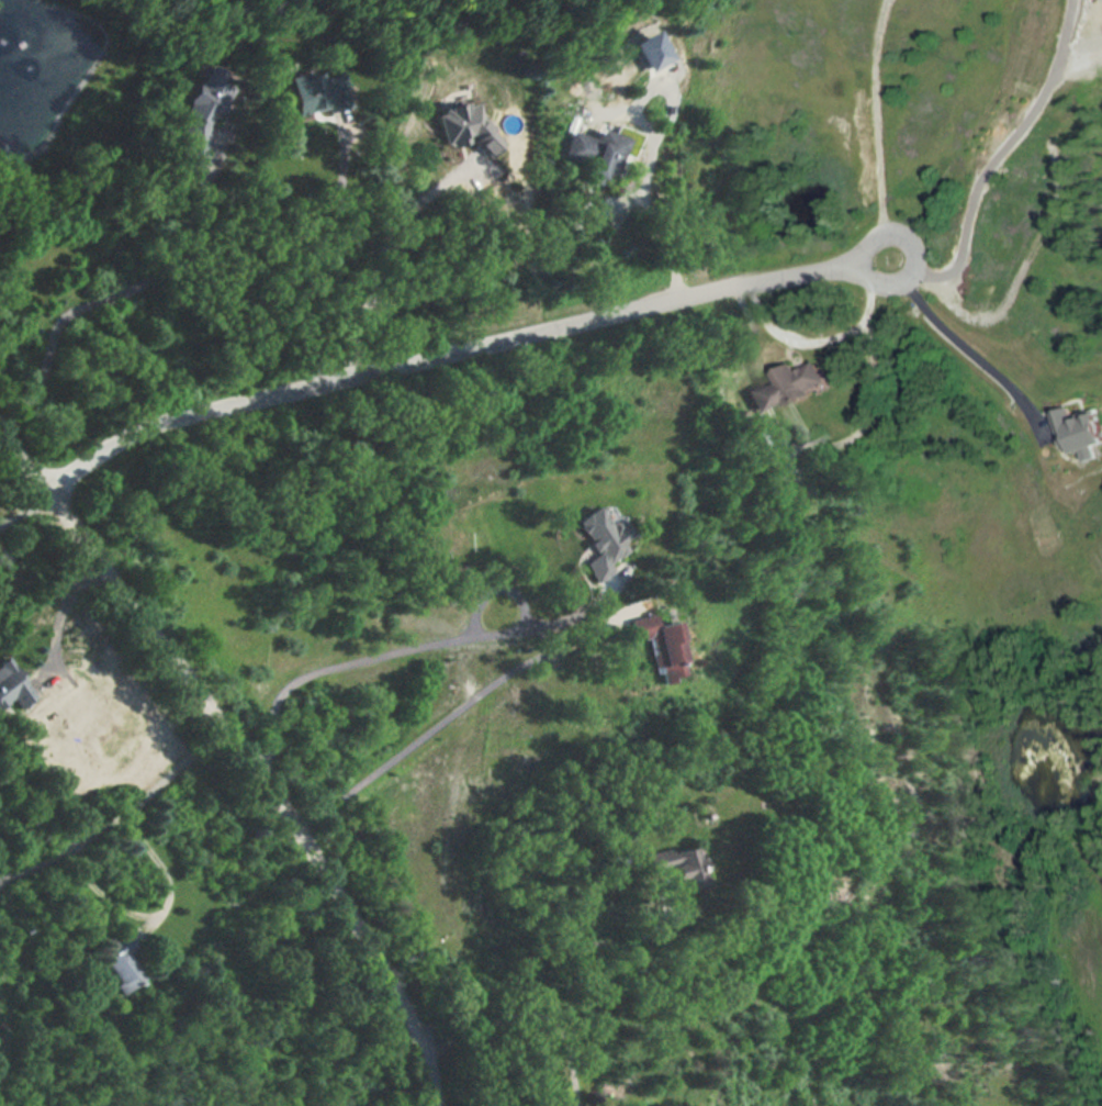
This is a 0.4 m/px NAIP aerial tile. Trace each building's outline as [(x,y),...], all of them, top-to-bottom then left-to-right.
[(181,160),(207,159),(206,129),(211,121),(216,122),(232,91),(230,88),(227,86),(225,87),(223,89),(216,86),(222,75),(205,67),(182,101),(184,129),(179,127),(181,160)] [(288,79),(297,118),(329,109),(330,112),(350,108),(341,75),(322,79),(319,74),(299,79),(297,77),(288,79)] [(577,132),(569,159),(596,168),(591,183),(607,188),(612,170),(626,175),(637,139),(609,131),(606,141),(577,132)] [(752,389),(763,410),(780,400),(783,402),(801,392),(800,389),(819,378),(808,358),(789,368),(785,360),(764,371),(768,380),(752,389)] [(1060,442),(1062,440),(1065,446),(1072,443),(1076,449),(1101,439),(1101,423),(1097,409),(1072,418),(1066,402),(1047,410),(1060,442)] [(582,524),(593,516),(594,516),(604,509),(618,527),(621,525),(623,523),(627,528),(632,525),(641,537),(631,545),(638,552),(629,559),(628,558),(618,566),(622,571),(605,584),(592,566),(605,556),(603,552),(599,555),(594,546),(597,544),(582,524)] [(688,624),(693,644),(697,664),(693,666),(696,678),(684,681),(685,685),(676,688),(673,674),(674,674),(673,669),(666,670),(663,657),(666,657),(662,640),(660,641),(659,640),(654,641),(654,640),(645,643),(640,623),(665,616),(667,627),(666,627),(667,629),(688,624)] [(7,658),(0,663),(0,708),(11,700),(19,711),(35,697),(7,658)] [(652,856),(657,873),(678,868),(682,880),(685,879),(687,890),(709,884),(700,848),(679,853),(678,848),(652,856)] [(144,979),(121,945),(100,959),(122,993),(144,979)]
